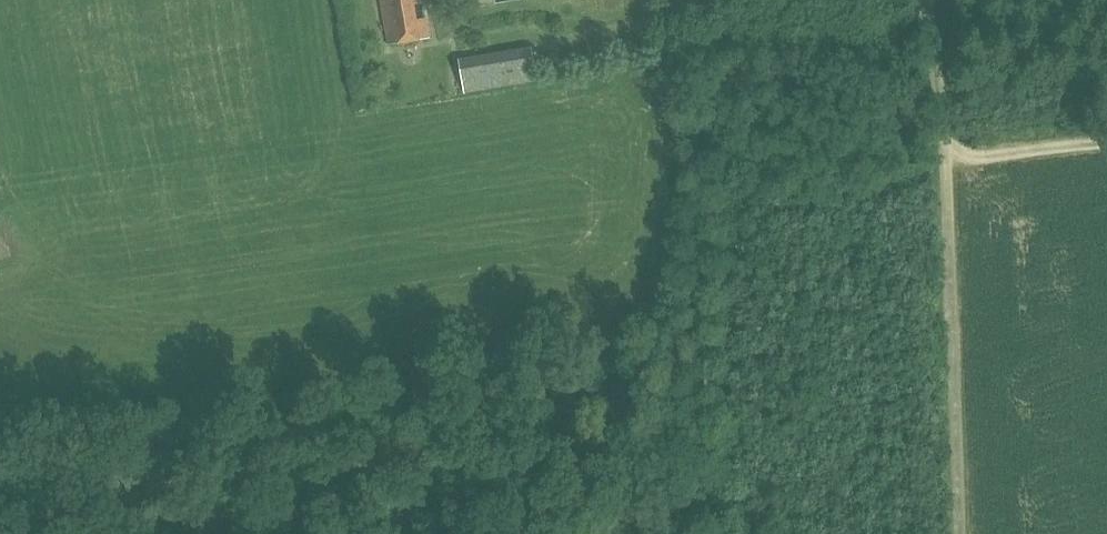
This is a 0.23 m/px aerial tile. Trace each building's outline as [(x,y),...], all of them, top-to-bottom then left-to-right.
[(388,44),(429,37),(423,0),(380,0),(388,44)] [(458,66),(463,94),(535,82),(530,54),(458,66)]
